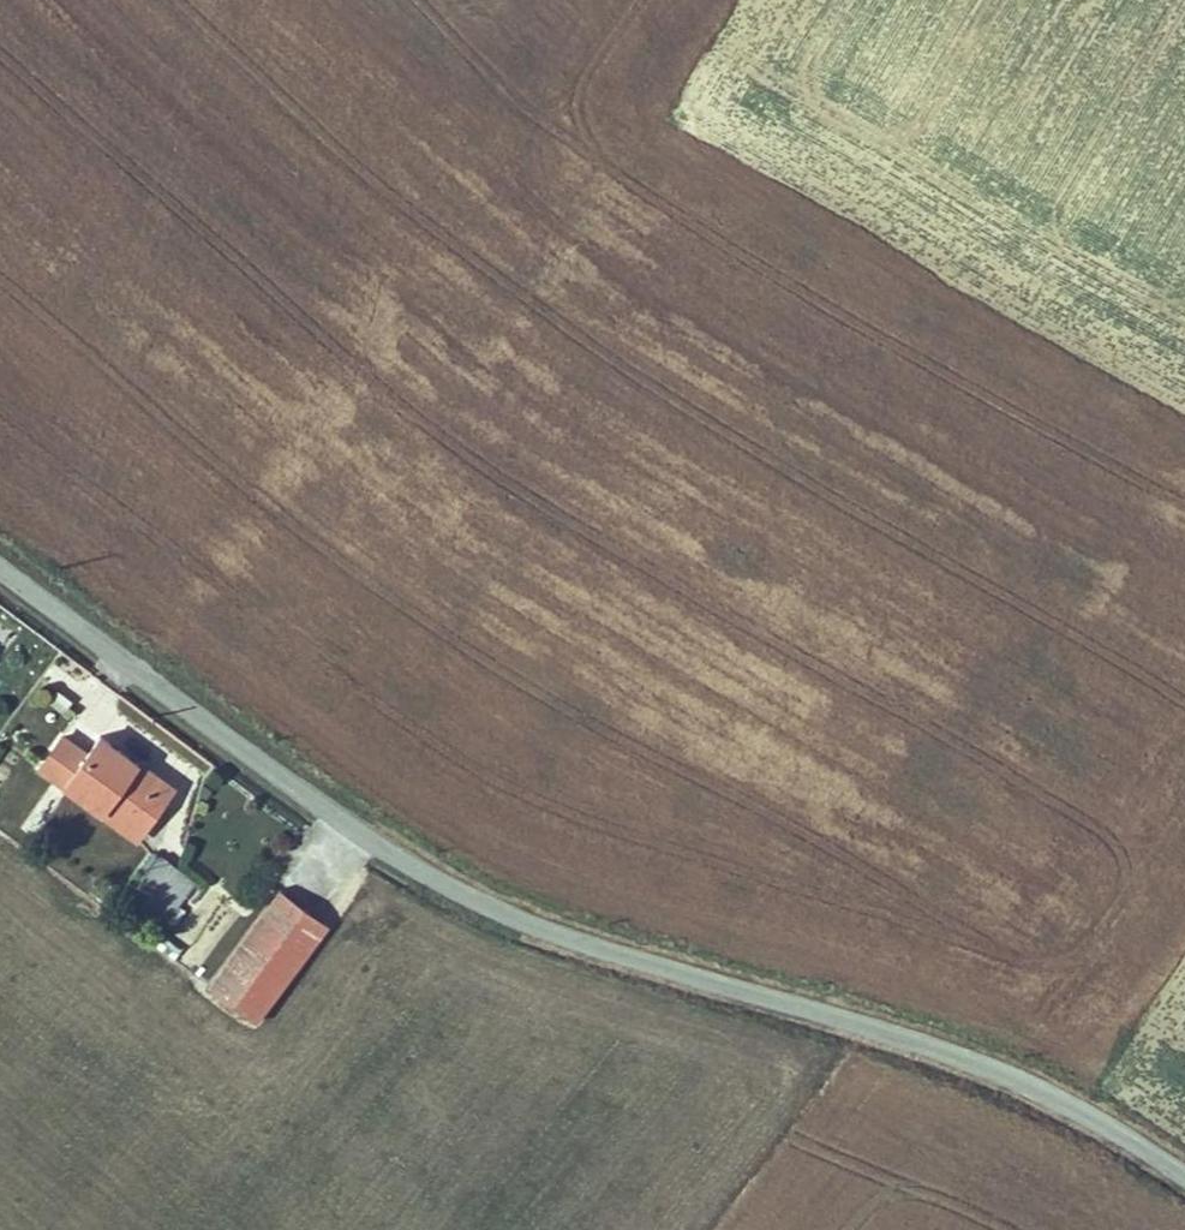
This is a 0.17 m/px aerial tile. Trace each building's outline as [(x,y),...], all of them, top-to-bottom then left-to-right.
[(41,770),(138,840),(175,789),(102,735),(87,756),(64,739),(41,770)] [(131,888),(167,917),(198,878),(161,849),(131,888)] [(283,891),(209,989),(255,1024),(330,925),(283,891)]
